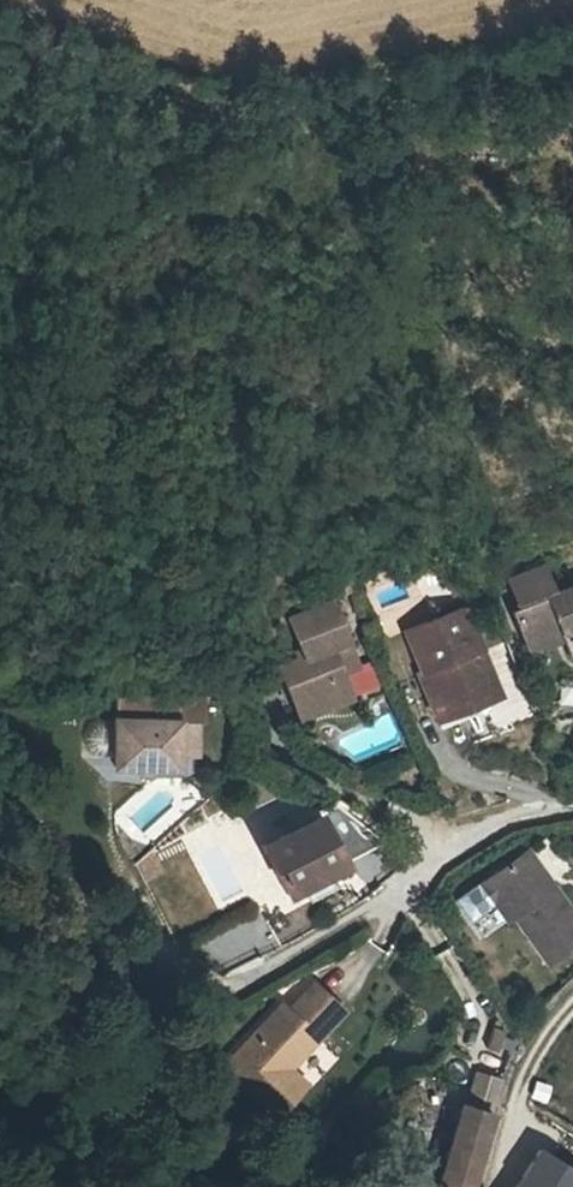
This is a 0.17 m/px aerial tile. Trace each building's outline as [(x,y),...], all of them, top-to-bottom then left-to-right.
[(572,675),(572,605),(555,613),(543,585),(508,599),(520,627),(514,630),(525,658),(560,643),(566,659),(572,675)] [(267,670),(281,707),(300,700),(306,718),(342,704),(332,678),(348,671),(323,609),(281,626),(294,659),(267,670)] [(428,724),(460,713),(454,694),(485,683),(459,611),(400,633),(414,672),(410,673),(428,724)] [(560,643),(525,658),(532,674),(566,659),(560,643)] [(454,694),(460,713),(492,701),(485,683),(454,694)] [(300,700),(281,707),(288,725),(306,718),(300,700)] [(166,731),(102,731),(102,778),(166,778),(166,764),(166,734),(166,731)] [(184,734),(166,734),(166,764),(184,764),(184,734)] [(319,834),(259,867),(285,916),(346,883),(319,834)] [(524,863),(517,869),(539,899),(546,893),(524,863)] [(546,893),(539,899),(517,869),(515,866),(476,895),(502,931),(509,926),(543,971),(572,949),(572,930),(546,893)] [(304,1042),(311,1050),(337,1021),(309,994),(283,1020),(277,1014),(218,1075),(270,1125),(299,1096),(282,1079),(275,1073),(304,1042)] [(282,1079),(311,1050),(304,1042),(275,1073),(282,1079)] [(468,1094),(501,1104),(509,1077),(476,1067),(468,1094)] [(440,1186),(471,1186),(485,1125),(473,1122),(457,1118),(440,1186)] [(514,1186),(572,1186),(572,1159),(539,1141),(514,1186)]
